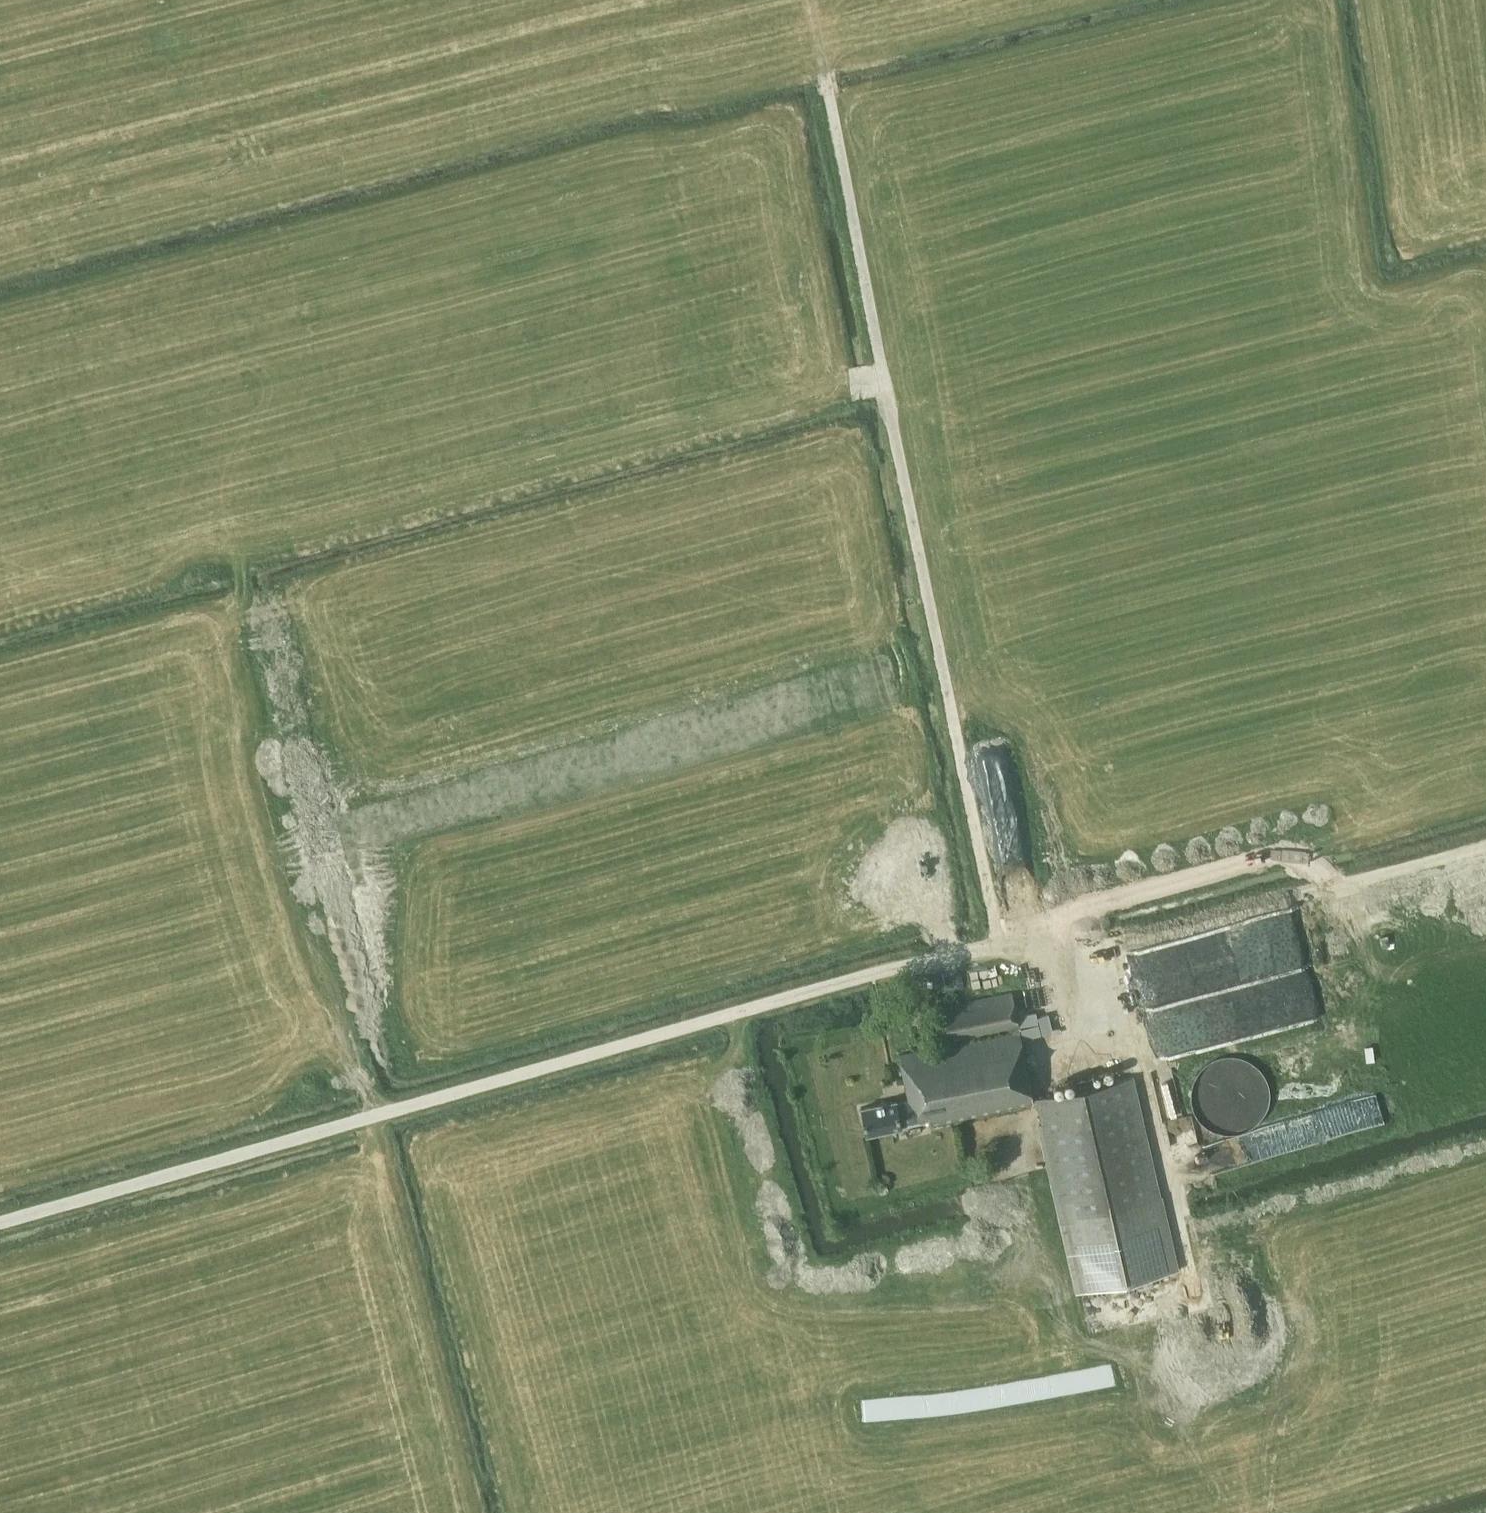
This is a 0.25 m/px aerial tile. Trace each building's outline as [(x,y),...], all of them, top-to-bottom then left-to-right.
[(1147,953),(1122,960),(1125,971),(1150,964),(1147,953)] [(1178,988),(1182,1007),(1236,997),(1239,1016),(1167,1029),(1169,1043),(1329,1015),(1320,963),(1178,988)] [(1065,1027),(1055,980),(1037,983),(1047,1031),(1065,1027)] [(1020,1024),(1013,991),(934,1008),(941,1041),(1020,1024)] [(1035,1102),(1020,1029),(900,1053),(909,1097),(899,1099),(899,1096),(862,1104),(868,1132),(903,1125),(905,1121),(928,1117),(929,1123),(1035,1102)] [(1262,1123),(1262,1057),(1199,1058),(1199,1124),(1262,1123)] [(1160,1196),(1159,1196),(1131,1075),(1037,1096),(1043,1121),(1040,1122),(1078,1290),(1176,1268),(1160,1196)] [(1380,1095),(1259,1124),(1266,1153),(1387,1124),(1380,1095)]
